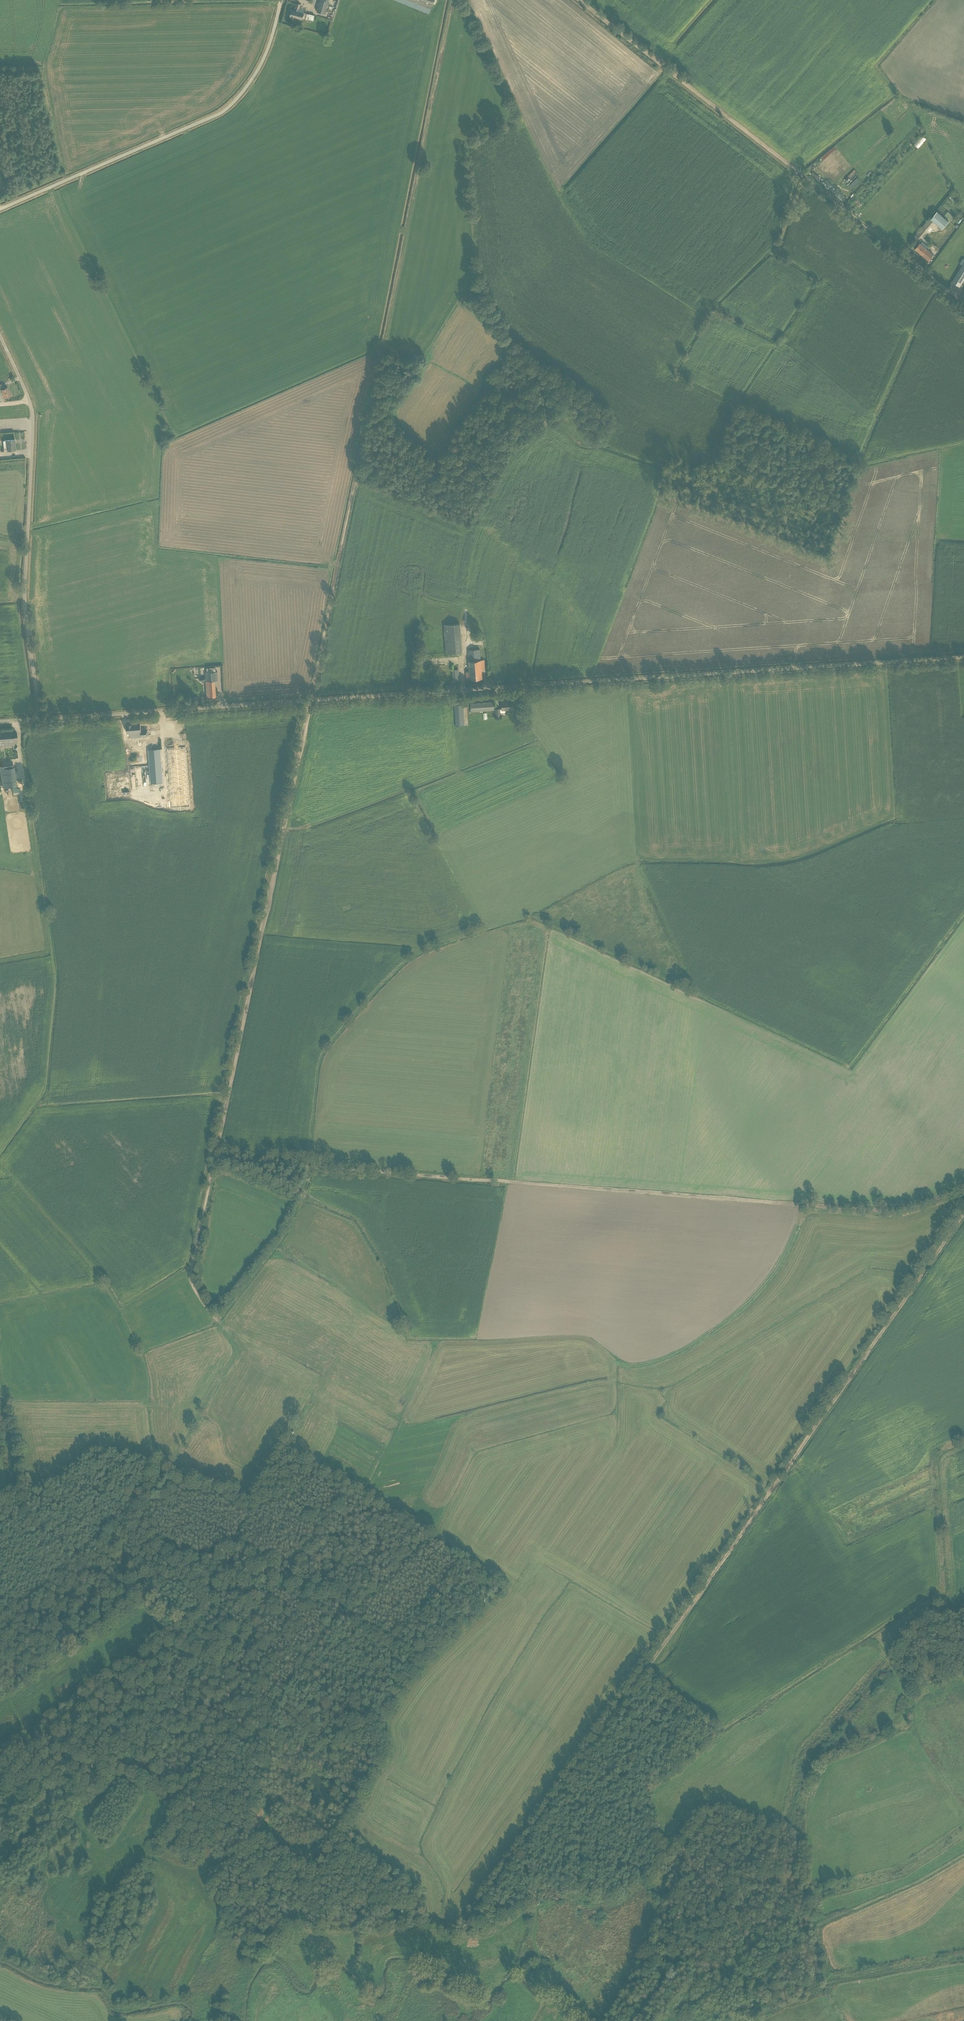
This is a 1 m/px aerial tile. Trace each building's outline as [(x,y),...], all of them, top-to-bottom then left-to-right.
[(317,12),(325,14),(329,0),(320,0),(317,12)] [(434,0),(408,0),(431,9),(434,0)] [(290,16),(293,17),(305,20),(307,14),(298,12),(300,4),(296,3),(294,11),(291,10),(290,16)] [(911,144),(915,148),(924,139),(920,135),(911,144)] [(949,221),(937,211),(930,218),(942,229),(949,221)] [(955,217),(948,211),(945,215),(951,221),(955,217)] [(909,242),(909,243),(912,246),(916,241),(932,220),(929,218),(927,220),(909,242)] [(920,243),(918,245),(915,249),(925,257),(929,251),(920,243)] [(933,254),(929,251),(925,257),(928,260),(933,254)] [(963,279),(963,262),(955,277),(952,282),(960,286),(962,282),(963,279)] [(2,393),(4,398),(11,395),(7,387),(4,388),(2,383),(0,384),(0,394),(2,393)] [(14,439),(3,441),(4,451),(16,449),(15,448),(14,439)] [(445,653),(462,652),(460,624),(443,625),(445,653)] [(466,672),(466,674),(466,679),(482,678),(481,669),(485,669),(484,664),(484,660),(481,660),(480,649),(468,650),(469,672),(466,672)] [(205,672),(207,692),(207,697),(216,696),(215,680),(218,680),(218,675),(218,671),(216,672),(215,667),(207,668),(207,672),(205,672)] [(502,701),(502,706),(502,710),(514,709),(513,701),(502,701)] [(470,704),(471,709),(471,712),(494,710),(493,702),(470,704)] [(454,705),(456,725),(464,725),(463,704),(454,705)] [(141,732),(141,728),(140,723),(126,724),(126,729),(127,733),(131,732),(141,732)] [(16,732),(12,732),(0,733),(0,746),(13,745),(13,743),(17,743),(16,732)] [(172,807),(189,806),(185,747),(168,748),(172,807)] [(12,765),(0,767),(0,787),(15,785),(12,765)] [(149,766),(141,766),(143,784),(151,783),(149,766)] [(130,776),(107,778),(109,792),(131,790),(130,776)] [(123,796),(120,803),(143,813),(145,809),(150,811),(151,808),(134,801),(123,796)] [(44,1090),(52,1092),(53,1085),(46,1084),(44,1090)]
